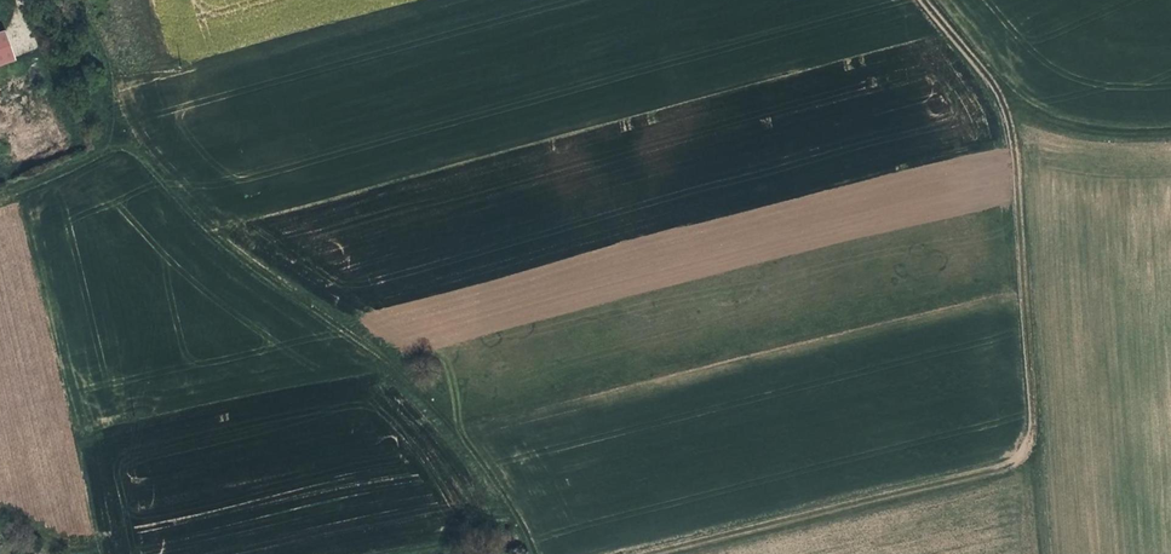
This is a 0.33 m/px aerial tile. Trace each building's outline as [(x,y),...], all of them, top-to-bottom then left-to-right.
[(4,31),(0,32),(0,64),(14,59),(4,31)]
